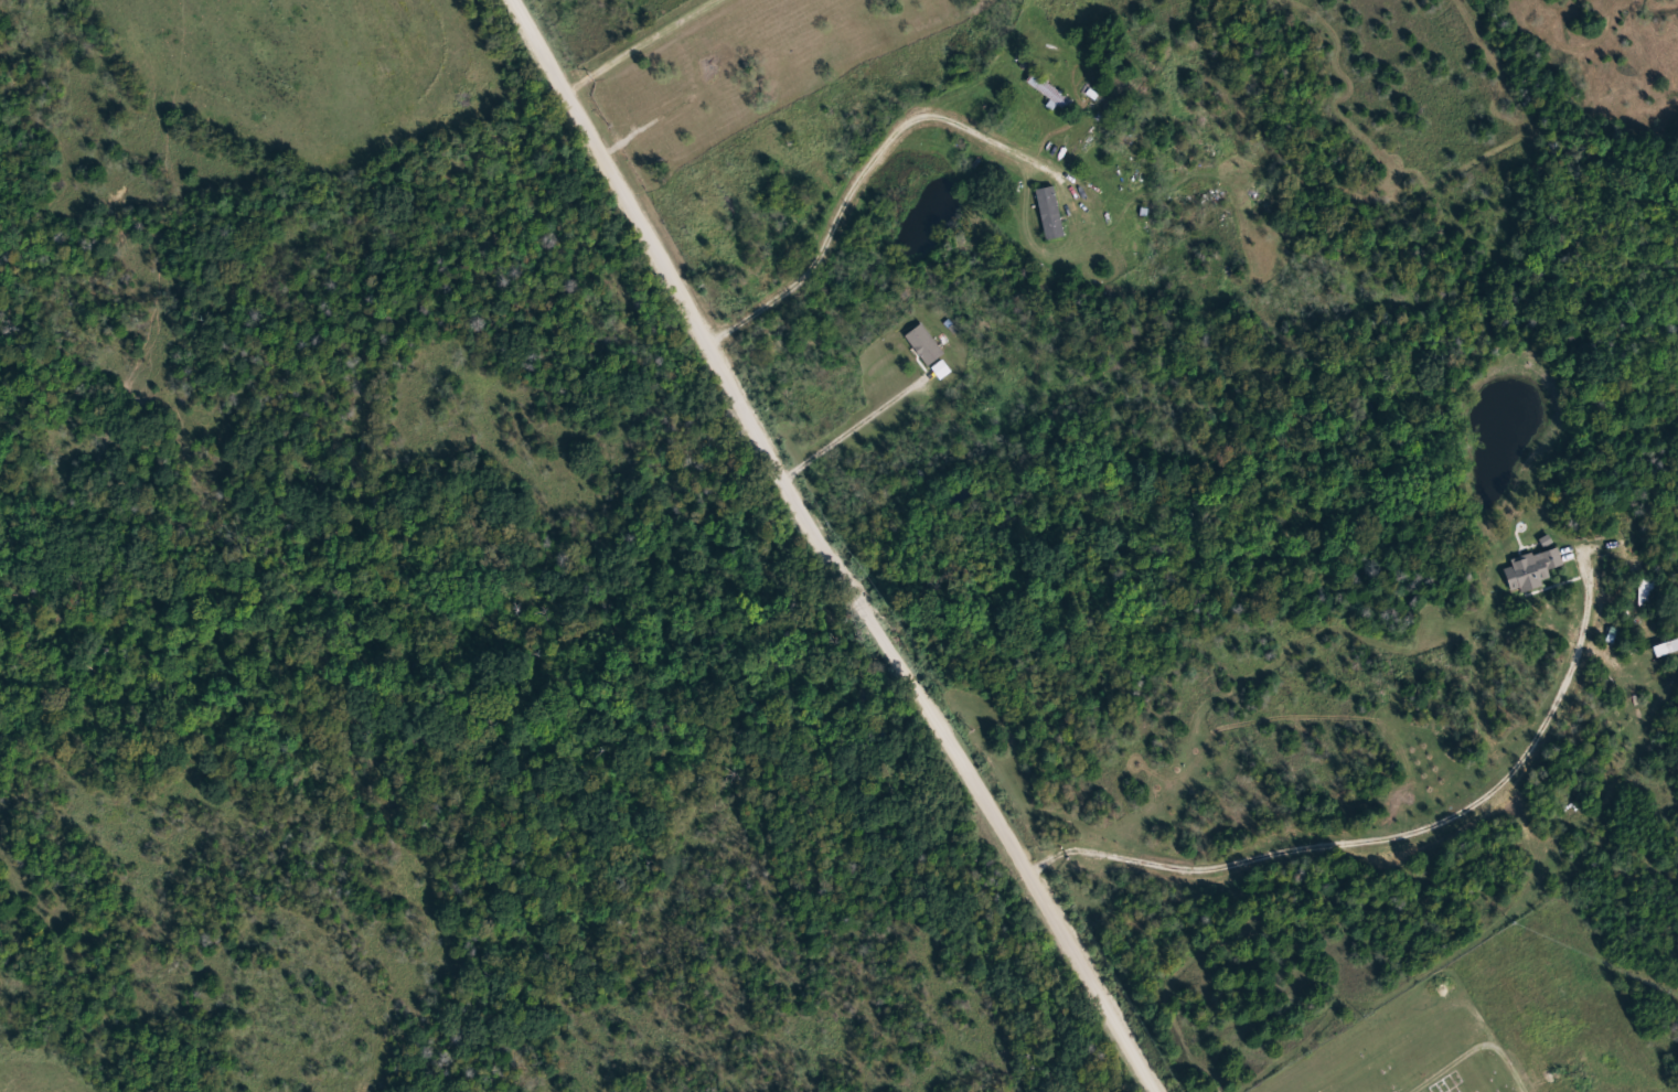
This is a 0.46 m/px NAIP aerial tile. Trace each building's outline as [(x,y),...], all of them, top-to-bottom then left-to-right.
[(1068,110),(1027,81),(1034,72),(1075,101),(1068,110)] [(1066,236),(1047,239),(1036,190),(1055,185),(1066,236)] [(904,338),(920,324),(943,353),(927,366),(904,338)] [(941,381),(953,372),(943,360),(931,368),(941,381)] [(1563,566),(1553,535),(1541,539),(1545,551),(1512,562),(1513,566),(1503,570),(1511,592),(1521,589),(1522,591),(1552,582),(1548,571),(1563,566)] [(1655,608),(1657,580),(1642,579),(1640,607),(1655,608)]
